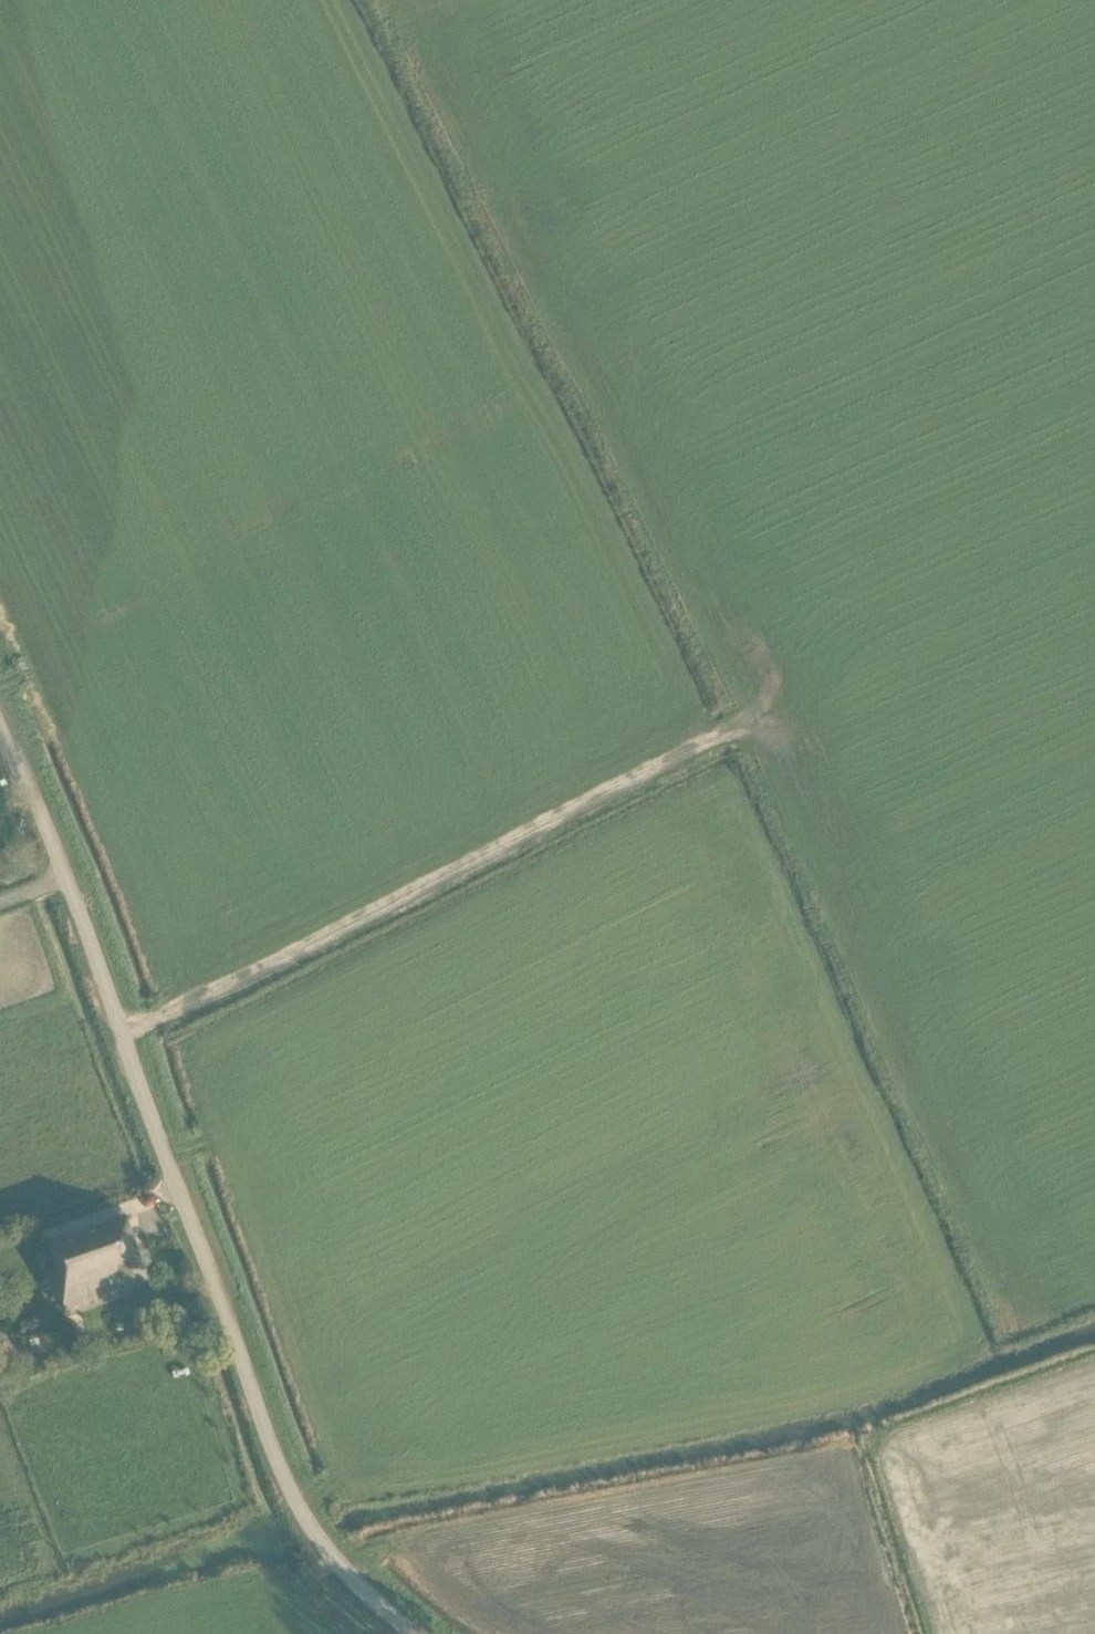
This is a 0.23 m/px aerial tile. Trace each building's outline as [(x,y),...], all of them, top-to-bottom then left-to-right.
[(66,1310),(149,1283),(128,1219),(45,1246),(66,1310)] [(6,1368),(13,1349),(0,1345),(0,1365),(6,1368)]
